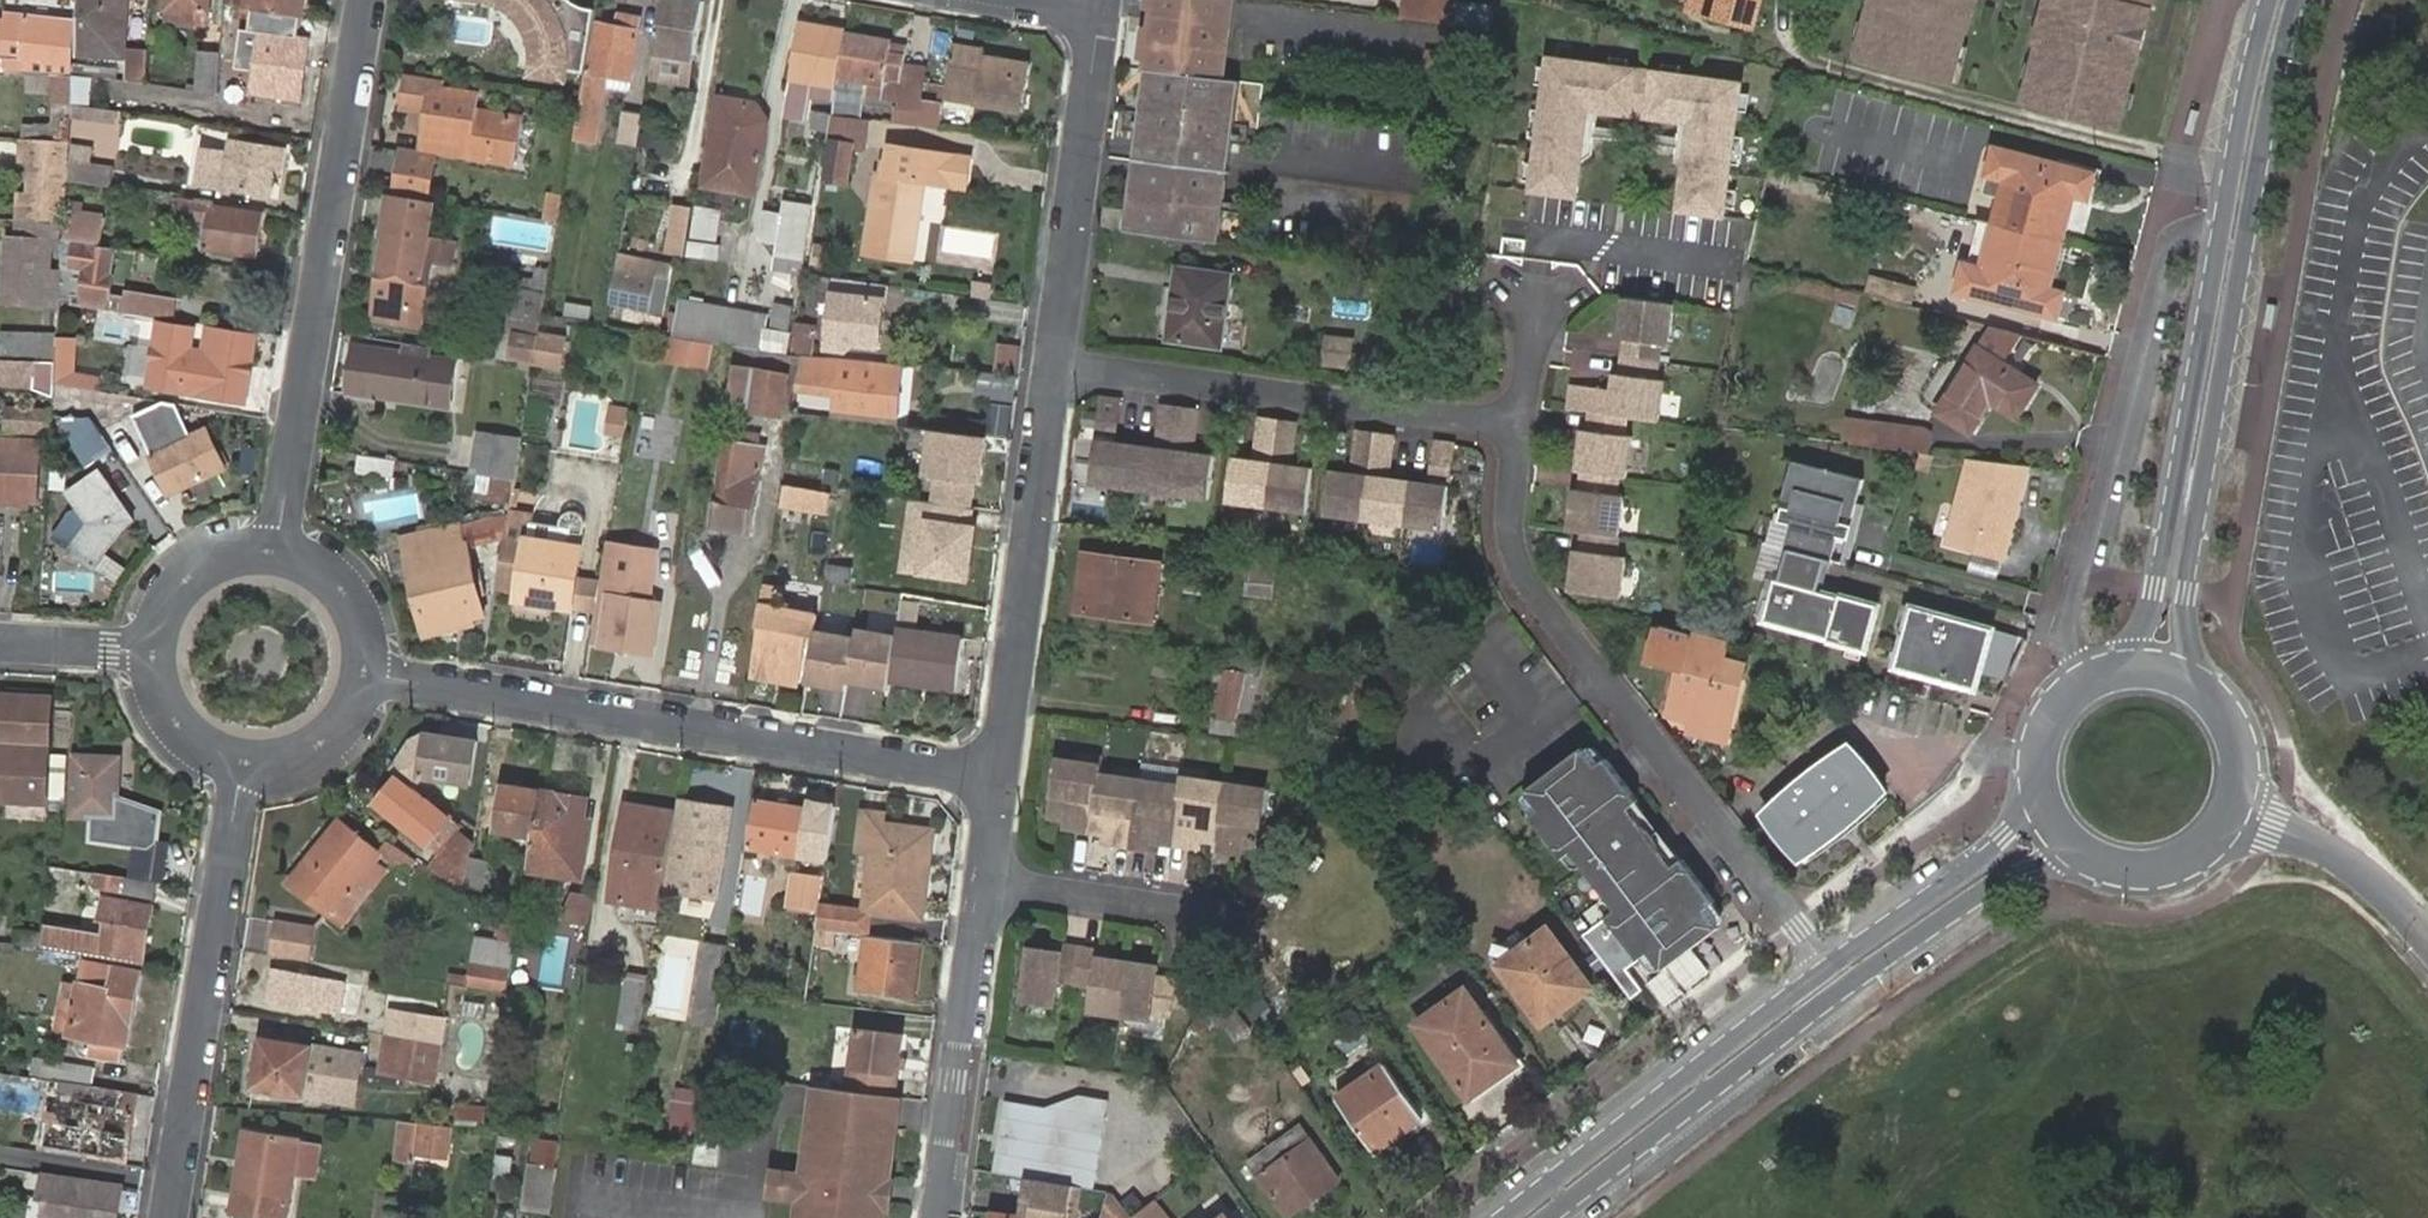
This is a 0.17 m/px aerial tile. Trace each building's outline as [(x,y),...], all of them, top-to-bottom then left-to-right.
[(74,54),(123,57),(126,0),(77,0),(74,54)] [(166,10),(196,12),(195,27),(207,28),(209,0),(167,0),(166,10)] [(250,9),(301,17),(304,0),(252,0),(250,9)] [(582,76),(593,12),(588,12),(577,7),(568,0),(452,0),(484,6),(492,8),(496,10),(505,15),(515,23),(522,32),(528,42),(530,53),(529,79),(563,84),(565,74),(582,76)] [(694,61),(703,3),(689,0),(662,0),(653,54),(694,61)] [(1151,73),(1222,81),(1233,0),(1153,0),(1143,71),(1151,73)] [(1400,19),(1411,20),(1447,24),(1450,3),(1424,0),(1403,0),(1400,19)] [(1489,2),(1465,0),(1453,0),(1450,25),(1487,29),(1489,2)] [(1702,0),(1687,0),(1685,8),(1702,13),(1706,1),(1702,0)] [(1751,29),(1759,0),(1702,0),(1706,1),(1702,13),(1751,29)] [(1863,7),(1868,9),(1854,62),(1946,86),(1966,6),(1971,7),(1972,0),(1865,0),(1863,7)] [(2038,27),(2032,51),(2037,52),(2020,107),(2110,132),(2131,51),(2136,51),(2139,32),(2136,30),(2144,0),(2045,0),(2043,8),(2071,16),(2067,34),(2038,27)] [(2043,8),(2038,27),(2067,34),(2071,16),(2043,8)] [(4,21),(1,72),(0,73),(0,74),(15,75),(19,17),(3,16),(4,21)] [(585,72),(577,121),(596,124),(603,87),(605,76),(629,79),(638,20),(619,17),(617,26),(597,23),(590,72),(585,72)] [(26,19),(23,61),(69,65),(73,23),(26,19)] [(288,22),(285,37),(304,41),(307,25),(288,22)] [(839,76),(846,32),(801,24),(792,78),(813,82),(811,97),(834,101),(839,76)] [(893,41),(846,32),(839,76),(832,115),(854,118),(858,92),(896,99),(899,87),(885,84),(886,78),(900,80),(901,71),(904,56),(892,54),(893,41)] [(304,41),(285,37),(263,33),(260,50),(241,47),(234,88),(300,99),(309,41),(304,41)] [(975,87),(972,104),(1020,113),(1028,65),(981,57),(983,49),(953,44),(946,82),(975,87)] [(212,92),(215,51),(194,49),(191,90),(212,92)] [(1594,116),(1675,125),(1688,116),(1695,127),(1685,134),(1680,160),(1689,171),(1680,179),(1674,214),(1720,219),(1738,87),(1695,81),(1543,60),(1526,194),(1573,201),(1577,165),(1568,153),(1580,146),(1583,119),(1575,109),(1586,104),(1594,116)] [(923,75),(901,71),(900,80),(899,87),(896,99),(894,110),(916,114),(923,75)] [(1143,71),(1132,161),(1142,162),(1151,73),(1143,71)] [(1151,73),(1142,162),(1219,172),(1229,82),(1222,81),(1151,73)] [(433,80),(407,76),(402,109),(426,114),(421,139),(466,147),(463,158),(509,166),(517,120),(473,112),(476,96),(432,88),(433,80)] [(626,90),(629,79),(605,76),(603,87),(626,90)] [(72,78),(71,105),(86,107),(88,79),(72,78)] [(813,82),(792,78),(785,117),(807,121),(811,97),(813,82)] [(899,87),(900,80),(886,78),(885,84),(899,87)] [(975,87),(946,82),(943,99),(972,104),(975,87)] [(1219,172),(1228,172),(1238,83),(1229,82),(1219,172)] [(566,104),(577,106),(580,93),(568,91),(566,104)] [(740,131),(743,105),(720,101),(704,187),(753,194),(762,135),(740,131)] [(1588,159),(1594,116),(1586,104),(1575,109),(1583,119),(1580,146),(1568,153),(1577,165),(1588,159)] [(756,108),(743,105),(740,131),(762,135),(764,122),(756,108)] [(890,109),(888,122),(937,130),(939,118),(916,114),(894,110),(890,109)] [(67,168),(66,180),(113,188),(115,171),(94,167),(96,113),(77,110),(73,163),(68,162),(67,168)] [(623,112),(620,129),(618,143),(637,147),(643,116),(623,112)] [(854,118),(832,115),(828,140),(832,141),(852,144),(868,147),(872,120),(854,118)] [(1688,116),(1675,125),(1669,168),(1678,179),(1680,179),(1689,171),(1680,160),(1685,134),(1695,127),(1688,116)] [(421,139),(419,150),(463,158),(466,147),(421,139)] [(69,143),(23,141),(22,165),(38,166),(35,208),(59,210),(64,167),(67,168),(68,162),(69,143)] [(846,183),(852,146),(852,144),(832,141),(825,180),(846,183)] [(232,143),(230,156),(232,159),(237,160),(240,145),(232,143)] [(232,159),(230,156),(202,152),(197,183),(272,196),(275,175),(281,176),(284,153),(240,145),(237,160),(232,159)] [(877,175),(868,254),(913,259),(923,181),(951,184),(954,154),(889,147),(885,176),(877,175)] [(2003,180),(1991,225),(2059,243),(2070,195),(2084,199),(2091,174),(1994,148),(1987,176),(2003,180)] [(394,195),(429,200),(436,159),(401,153),(394,195)] [(971,156),(954,154),(951,184),(967,186),(971,156)] [(1132,161),(1125,231),(1133,232),(1138,194),(1142,162),(1132,161)] [(1138,194),(1133,232),(1211,243),(1219,172),(1142,162),(1138,194)] [(1219,172),(1211,243),(1220,244),(1228,172),(1219,172)] [(455,241),(427,236),(433,201),(429,200),(394,195),(393,194),(373,316),(409,322),(412,307),(424,309),(432,259),(452,263),(455,241)] [(780,242),(775,271),(790,273),(789,283),(797,284),(809,207),(785,202),(783,216),(767,214),(762,239),(780,242)] [(715,258),(719,208),(688,205),(684,256),(715,258)] [(212,206),(206,249),(256,258),(264,215),(212,206)] [(60,223),(17,221),(16,241),(12,240),(9,302),(56,304),(58,273),(51,273),(52,249),(58,249),(60,223)] [(2059,243),(1991,225),(1980,271),(1963,266),(1956,292),(2052,318),(2059,294),(2047,290),(2059,243)] [(75,241),(63,239),(62,244),(59,301),(172,318),(174,301),(129,293),(127,299),(106,295),(114,251),(75,245),(75,241)] [(625,279),(615,277),(611,305),(635,309),(634,320),(646,322),(658,266),(628,259),(625,279)] [(1168,339),(1220,345),(1230,275),(1177,268),(1168,339)] [(516,280),(514,291),(542,296),(544,285),(516,280)] [(837,280),(827,349),(844,352),(852,346),(877,349),(887,287),(837,280)] [(514,291),(507,335),(513,335),(510,358),(531,362),(542,296),(514,291)] [(776,299),(772,326),(787,328),(791,301),(776,299)] [(736,310),(677,301),(671,335),(729,345),(736,310)] [(1671,309),(1619,303),(1613,345),(1621,345),(1619,361),(1656,367),(1658,350),(1667,350),(1671,309)] [(423,327),(426,309),(424,309),(412,307),(409,322),(409,325),(423,327)] [(738,311),(736,310),(729,345),(733,345),(738,311)] [(789,352),(811,354),(813,324),(791,322),(789,352)] [(2015,331),(1988,323),(1931,410),(1967,432),(1987,401),(2011,418),(2034,381),(1997,358),(1990,354),(1995,345),(2002,350),(2015,331)] [(57,335),(2,331),(0,357),(56,360),(57,335)] [(212,362),(207,395),(244,402),(255,339),(215,332),(209,361),(212,362)] [(1329,335),(1325,365),(1350,368),(1354,339),(1329,335)] [(1018,373),(1021,343),(991,341),(989,371),(1018,373)] [(1997,358),(2002,350),(1995,345),(1990,354),(1997,358)] [(355,348),(348,391),(451,409),(458,366),(355,348)] [(800,356),(796,382),(837,388),(833,409),(892,416),(898,368),(842,362),(842,360),(800,356)] [(0,360),(0,386),(18,387),(20,362),(0,360)] [(1623,422),(1658,427),(1663,386),(1654,385),(1656,367),(1619,361),(1617,381),(1610,380),(1605,419),(1623,422)] [(55,364),(20,362),(18,384),(35,386),(35,393),(54,394),(55,364)] [(734,366),(729,405),(779,414),(784,374),(734,366)] [(71,404),(107,414),(112,395),(76,385),(71,404)] [(166,385),(164,401),(192,405),(194,389),(166,385)] [(1114,439),(1119,403),(1099,400),(1095,436),(1114,439)] [(627,407),(609,405),(606,434),(624,437),(627,407)] [(1130,495),(1169,500),(1181,411),(1159,408),(1154,445),(1165,445),(1165,453),(1136,449),(1130,495)] [(8,410),(7,430),(47,433),(48,413),(8,410)] [(1550,410),(1550,424),(1582,425),(1582,411),(1550,410)] [(1181,411),(1169,500),(1207,504),(1212,459),(1184,456),(1184,447),(1194,449),(1198,414),(1181,411)] [(88,414),(61,428),(81,466),(108,452),(88,414)] [(1617,482),(1626,483),(1630,443),(1622,441),(1623,422),(1605,419),(1588,416),(1586,437),(1579,435),(1575,477),(1581,477),(1617,482)] [(1837,419),(1834,443),(1872,447),(1875,423),(1837,419)] [(1228,506),(1266,511),(1277,425),(1261,422),(1258,457),(1266,458),(1265,467),(1233,462),(1228,506)] [(1875,423),(1872,447),(1906,451),(1916,452),(1918,427),(1875,423)] [(1277,425),(1266,511),(1308,515),(1312,471),(1283,467),(1284,460),(1294,460),(1298,427),(1277,425)] [(141,436),(164,483),(173,479),(179,490),(224,469),(207,431),(169,448),(160,429),(141,436)] [(988,439),(932,431),(925,478),(935,480),(932,503),(940,505),(973,510),(976,483),(982,484),(988,439)] [(520,440),(477,433),(476,440),(520,448),(520,440)] [(1328,519),(1366,523),(1377,438),(1360,435),(1355,469),(1362,470),(1361,480),(1334,475),(1328,519)] [(1366,523),(1404,528),(1410,485),(1380,480),(1381,472),(1391,473),(1395,440),(1377,438),(1366,523)] [(476,440),(470,475),(514,482),(520,448),(476,440)] [(741,506),(755,507),(764,446),(727,440),(715,525),(738,529),(741,506)] [(19,507),(19,510),(28,510),(29,501),(36,502),(39,444),(0,441),(0,506),(19,507)] [(1090,490),(1130,495),(1136,449),(1094,444),(1090,490)] [(1452,481),(1456,448),(1455,448),(1436,446),(1433,479),(1452,481)] [(2026,466),(1967,459),(1964,473),(2019,489),(2026,466)] [(1869,483),(1799,464),(1789,502),(1802,505),(1800,515),(1786,511),(1782,526),(1796,529),(1790,552),(1833,564),(1840,541),(1853,544),(1857,530),(1844,526),(1846,517),(1859,521),(1869,483)] [(1964,473),(1945,543),(2000,558),(2012,515),(2007,514),(2009,507),(2014,509),(2019,489),(1964,473)] [(91,525),(74,553),(95,570),(101,559),(112,543),(121,532),(133,521),(100,476),(71,495),(91,525)] [(1573,494),(1568,536),(1582,538),(1618,543),(1624,500),(1615,501),(1617,482),(1581,477),(1579,495),(1573,494)] [(173,479),(164,483),(170,494),(179,490),(173,479)] [(1410,485),(1404,528),(1445,534),(1450,490),(1410,485)] [(786,486),(776,549),(789,552),(796,508),(826,512),(829,493),(786,486)] [(845,567),(857,492),(840,489),(828,554),(827,584),(849,588),(852,568),(845,567)] [(970,563),(977,510),(973,510),(940,505),(937,529),(909,525),(903,572),(951,579),(953,560),(970,563)] [(751,532),(755,507),(741,506),(738,529),(751,532)] [(505,536),(508,518),(404,541),(415,586),(421,613),(426,634),(472,624),(470,618),(483,616),(466,548),(503,540),(505,536)] [(573,599),(576,578),(581,549),(505,536),(503,540),(496,586),(520,591),(516,608),(547,613),(548,605),(571,608),(573,599)] [(1616,561),(1618,543),(1582,538),(1581,557),(1574,556),(1570,596),(1622,601),(1627,562),(1616,561)] [(654,554),(606,546),(596,603),(595,612),(589,644),(651,655),(659,604),(646,602),(654,554)] [(1833,564),(1788,552),(1779,582),(1824,594),(1833,564)] [(1084,614),(1149,623),(1159,568),(1081,557),(1077,589),(1087,591),(1084,614)] [(967,582),(970,563),(953,560),(951,579),(967,582)] [(597,594),(599,582),(576,578),(573,599),(571,608),(595,612),(596,603),(597,594)] [(1840,600),(1824,594),(1779,582),(1766,622),(1787,628),(1791,617),(1830,629),(1828,641),(1827,643),(1866,653),(1879,609),(1841,596),(1840,600)] [(764,584),(757,625),(760,626),(752,676),(798,685),(807,634),(814,636),(818,615),(780,608),(783,587),(764,584)] [(409,616),(421,613),(415,586),(402,589),(409,616)] [(1074,613),(1084,614),(1087,591),(1077,589),(1074,613)] [(897,629),(901,596),(871,591),(869,609),(878,609),(865,717),(881,718),(892,637),(896,638),(897,629)] [(826,618),(824,641),(858,646),(864,606),(824,599),(821,617),(826,618)] [(1911,615),(1898,660),(1970,680),(1982,634),(1981,632),(1984,624),(1950,616),(1948,624),(1911,615)] [(1791,617),(1787,628),(1828,641),(1830,629),(1791,617)] [(967,638),(897,629),(896,638),(894,653),(891,683),(958,689),(967,638)] [(1658,629),(1649,662),(1659,665),(1687,672),(1696,638),(1683,635),(1658,629)] [(2000,630),(1986,674),(2002,679),(2015,634),(2000,630)] [(1685,678),(1676,715),(1697,720),(1731,730),(1746,669),(1725,663),(1729,647),(1696,638),(1687,672),(1685,678)] [(1244,677),(1247,663),(1226,659),(1224,672),(1244,677)] [(1659,665),(1658,671),(1685,678),(1687,672),(1659,665)] [(1215,718),(1235,721),(1244,677),(1224,672),(1215,718)] [(1235,721),(1248,723),(1256,679),(1244,677),(1235,721)] [(2,702),(0,738),(0,802),(46,804),(51,704),(2,702)] [(1233,733),(1235,721),(1215,718),(1213,730),(1233,733)] [(1697,720),(1692,737),(1727,746),(1731,730),(1697,720)] [(411,736),(387,769),(396,776),(416,790),(423,781),(471,788),(479,739),(426,730),(411,736)] [(1769,816),(1803,862),(1804,860),(1823,845),(1846,827),(1870,808),(1887,794),(1890,792),(1856,749),(1822,776),(1826,781),(1806,798),(1802,791),(1769,816)] [(1679,871),(1635,812),(1643,804),(1644,804),(1612,761),(1600,769),(1586,750),(1526,792),(1541,812),(1532,818),(1565,864),(1574,856),(1618,914),(1584,939),(1630,1000),(1641,991),(1626,969),(1650,953),(1709,913),(1719,906),(1687,864),(1679,871)] [(1098,766),(1099,757),(1075,753),(1073,762),(1098,766)] [(64,754),(52,754),(51,772),(63,772),(64,754)] [(118,758),(76,756),(72,815),(94,816),(92,839),(137,846),(135,859),(165,864),(168,841),(156,840),(161,810),(115,798),(118,758)] [(1096,775),(1098,766),(1073,762),(1055,760),(1047,820),(1064,821),(1072,821),(1071,833),(1088,835),(1096,775)] [(1204,771),(1180,768),(1178,778),(1204,781),(1204,771)] [(1136,781),(1137,771),(1114,769),(1113,778),(1136,781)] [(1163,773),(1137,771),(1136,781),(1162,785),(1163,773)] [(1249,776),(1222,774),(1221,783),(1248,786),(1249,776)] [(1109,848),(1127,851),(1136,781),(1113,778),(1096,775),(1088,835),(1101,837),(1109,838),(1109,848)] [(446,819),(449,815),(416,790),(396,776),(375,803),(412,831),(416,825),(432,837),(442,844),(456,827),(446,819)] [(1211,842),(1221,783),(1204,781),(1178,778),(1177,787),(1168,846),(1187,849),(1188,838),(1201,840),(1211,842)] [(1157,845),(1168,846),(1177,787),(1162,785),(1136,781),(1127,851),(1146,854),(1147,844),(1157,845)] [(1248,786),(1221,783),(1211,842),(1209,852),(1230,855),(1231,845),(1241,846),(1256,849),(1266,788),(1248,786)] [(493,831),(532,837),(539,792),(501,787),(493,831)] [(532,837),(527,870),(580,878),(587,836),(577,834),(584,799),(539,792),(532,837)] [(825,861),(835,801),(810,797),(809,803),(756,794),(747,847),(825,861)] [(1823,845),(1804,860),(1810,867),(1853,836),(1877,816),(1892,800),(1887,794),(1870,808),(1846,827),(1823,845)] [(730,808),(681,801),(667,888),(715,895),(730,808)] [(1687,864),(1643,804),(1635,812),(1679,871),(1687,864)] [(659,908),(674,813),(626,805),(611,899),(659,908)] [(858,851),(870,852),(877,853),(874,873),(867,873),(863,912),(921,919),(927,874),(917,873),(922,830),(881,825),(883,815),(862,812),(858,851)] [(460,823),(449,815),(446,819),(456,827),(460,823)] [(1063,831),(1071,833),(1072,821),(1064,821),(1063,831)] [(378,854),(338,822),(286,885),(337,927),(384,871),(372,861),(378,854)] [(426,842),(432,837),(416,825),(412,831),(426,842)] [(931,831),(922,830),(917,873),(927,874),(931,831)] [(441,853),(430,868),(463,891),(464,887),(468,856),(472,839),(460,831),(444,855),(441,853)] [(1100,847),(1109,848),(1109,838),(1101,837),(1100,847)] [(1201,850),(1201,840),(1188,838),(1187,849),(1201,850)] [(388,841),(378,854),(406,873),(417,861),(388,841)] [(1157,855),(1157,845),(1147,844),(1146,854),(1157,855)] [(1231,845),(1230,855),(1240,856),(1241,846),(1231,845)] [(877,853),(870,852),(867,873),(874,873),(877,853)] [(488,861),(468,856),(464,887),(482,890),(488,861)] [(165,864),(135,859),(132,881),(150,884),(162,886),(165,864)] [(147,900),(150,884),(132,881),(98,876),(96,887),(123,892),(122,895),(147,900)] [(589,897),(572,895),(561,919),(585,923),(589,897)] [(44,929),(40,954),(74,959),(143,970),(154,909),(106,901),(102,924),(109,925),(106,940),(44,929)] [(1650,953),(1665,974),(1720,930),(1709,913),(1650,953)] [(311,931),(273,924),(268,956),(305,962),(311,931)] [(1589,986),(1547,930),(1499,967),(1542,1024),(1589,986)] [(563,992),(569,934),(544,931),(537,989),(563,992)] [(912,995),(919,942),(864,935),(858,988),(912,995)] [(40,942),(17,938),(15,950),(39,954),(40,942)] [(713,1024),(726,943),(705,940),(692,1022),(713,1024)] [(1059,953),(1061,943),(1051,942),(1050,951),(1059,953)] [(1059,981),(1075,984),(1080,946),(1061,943),(1059,953),(1050,951),(1031,948),(1023,1002),(1054,1006),(1059,981)] [(1080,946),(1075,984),(1094,986),(1090,1012),(1117,1016),(1125,963),(1109,961),(1096,960),(1097,948),(1080,946)] [(1110,950),(1097,948),(1096,960),(1109,961),(1110,950)] [(1125,963),(1117,1016),(1151,1020),(1152,1012),(1171,1015),(1176,981),(1157,978),(1158,967),(1125,963)] [(511,975),(472,969),(469,990),(508,996),(511,975)] [(110,993),(77,987),(63,1037),(125,1049),(139,975),(115,971),(110,993)] [(265,1003),(277,1004),(283,973),(271,971),(265,1003)] [(283,973),(277,1004),(337,1014),(342,985),(283,973)] [(641,1022),(646,987),(628,983),(621,1018),(641,1022)] [(1491,1047),(1500,1040),(1464,989),(1415,1023),(1468,1098),(1507,1071),(1491,1047)] [(1254,992),(1239,1003),(1251,1020),(1266,1009),(1254,992)] [(386,1037),(438,1045),(442,1020),(390,1012),(386,1037)] [(639,1037),(641,1022),(621,1018),(619,1033),(639,1037)] [(854,1028),(849,1067),(895,1073),(900,1035),(854,1028)] [(386,1037),(379,1076),(432,1084),(438,1045),(386,1037)] [(266,1038),(259,1085),(306,1093),(314,1046),(266,1038)] [(1517,1064),(1500,1040),(1491,1047),(1507,1071),(1517,1064)] [(367,1053),(320,1045),(310,1099),(357,1107),(367,1053)] [(88,1069),(58,1064),(56,1079),(85,1084),(88,1069)] [(1386,1127),(1415,1107),(1385,1065),(1337,1098),(1376,1153),(1391,1142),(1393,1134),(1386,1127)] [(70,1123),(77,1085),(62,1083),(55,1120),(70,1123)] [(893,1129),(897,1096),(812,1084),(808,1118),(893,1129)] [(125,1160),(136,1096),(86,1087),(77,1085),(70,1123),(55,1120),(50,1118),(45,1145),(125,1160)] [(670,1086),(668,1126),(694,1128),(696,1087),(670,1086)] [(1105,1120),(1109,1103),(1080,1097),(1053,1108),(1053,1111),(1105,1120)] [(452,1101),(450,1117),(475,1121),(478,1105),(452,1101)] [(1053,1111),(1005,1102),(992,1173),(1032,1180),(1082,1189),(1093,1191),(1105,1120),(1053,1111)] [(1415,1107),(1386,1127),(1393,1134),(1421,1114),(1415,1107)] [(719,1110),(701,1108),(695,1144),(693,1158),(712,1161),(719,1110)] [(796,1217),(882,1217),(883,1206),(863,1203),(865,1183),(886,1185),(893,1129),(808,1118),(801,1175),(772,1171),(770,1196),(798,1200),(796,1217)] [(442,1156),(446,1129),(416,1125),(413,1151),(442,1156)] [(253,1217),(285,1217),(296,1143),(243,1134),(231,1214),(253,1217)] [(533,1141),(523,1210),(546,1214),(556,1145),(533,1141)] [(1259,1178),(1288,1217),(1290,1217),(1337,1183),(1309,1143),(1259,1178)] [(121,1188),(45,1176),(41,1203),(49,1204),(47,1217),(116,1217),(121,1188)] [(1032,1180),(1025,1217),(1077,1217),(1082,1189),(1032,1180)] [(883,1206),(886,1185),(865,1183),(863,1203),(883,1206)] [(1109,1194),(1103,1217),(1128,1217),(1109,1194)] [(1131,1217),(1162,1217),(1150,1204),(1131,1217)]
